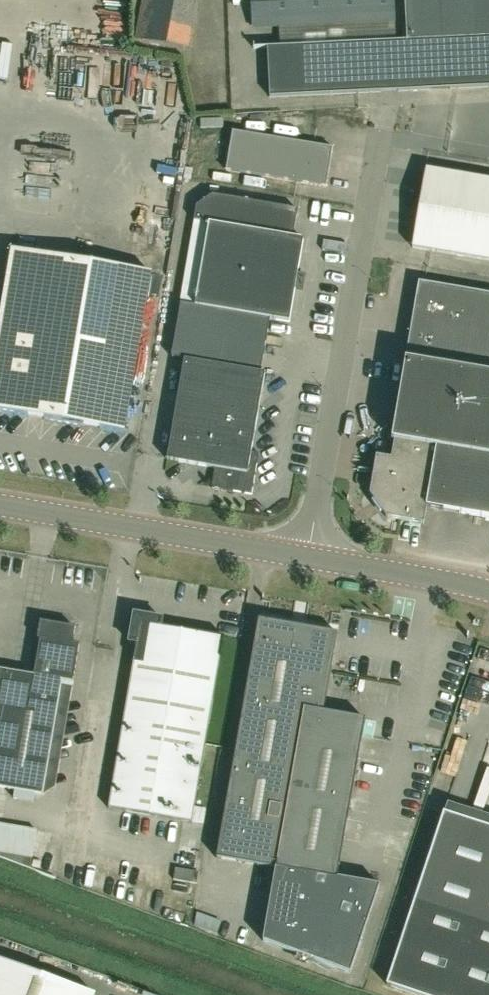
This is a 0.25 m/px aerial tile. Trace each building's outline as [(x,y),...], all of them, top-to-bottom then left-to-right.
[(198,0),(143,0),(135,38),(189,47),(198,0)] [(253,27),(395,21),(394,0),(252,0),(253,27)] [(406,40),(266,48),(269,97),(488,86),(488,0),(404,0),(406,40)] [(233,131),(226,170),(327,187),(333,147),(233,131)] [(412,247),(488,260),(488,179),(426,168),(412,247)] [(304,239),(209,223),(195,305),(271,318),(290,322),(304,239)] [(0,319),(0,411),(125,433),(152,273),(12,249),(0,319)] [(488,374),(488,293),(419,281),(406,359),(488,374)] [(261,372),(271,318),(195,305),(183,303),(174,357),(185,359),(261,372)] [(261,372),(185,359),(167,459),(215,468),(212,487),(252,494),(259,453),(252,452),(265,373),(261,372)] [(406,359),(392,440),(394,440),(410,443),(407,461),(434,465),(427,507),(488,517),(488,374),(406,359)] [(407,461),(391,458),(377,455),(370,494),(386,517),(424,523),(427,507),(434,465),(407,461)] [(191,822),(224,637),(224,636),(162,625),(163,618),(135,613),(130,641),(137,642),(108,807),(191,822)] [(259,619),(217,857),(276,868),(277,868),(291,788),(303,720),(321,723),(323,711),(324,711),(338,633),(259,619)] [(41,638),(35,675),(63,681),(73,683),(80,644),(73,642),(76,627),(41,621),(38,638),(41,638)] [(63,681),(35,675),(0,669),(0,787),(15,789),(13,798),(33,801),(34,793),(43,794),(63,681)] [(303,720),(291,788),(351,799),(366,719),(324,711),(323,711),(321,723),(303,720)] [(276,868),(264,940),(350,973),(379,886),(337,879),(351,799),(291,788),(277,868),(276,868)] [(444,812),(416,896),(386,984),(418,994),(488,994),(488,827),(444,812)] [(0,829),(0,860),(30,865),(38,836),(0,829)] [(95,994),(0,959),(0,994),(95,994)]
